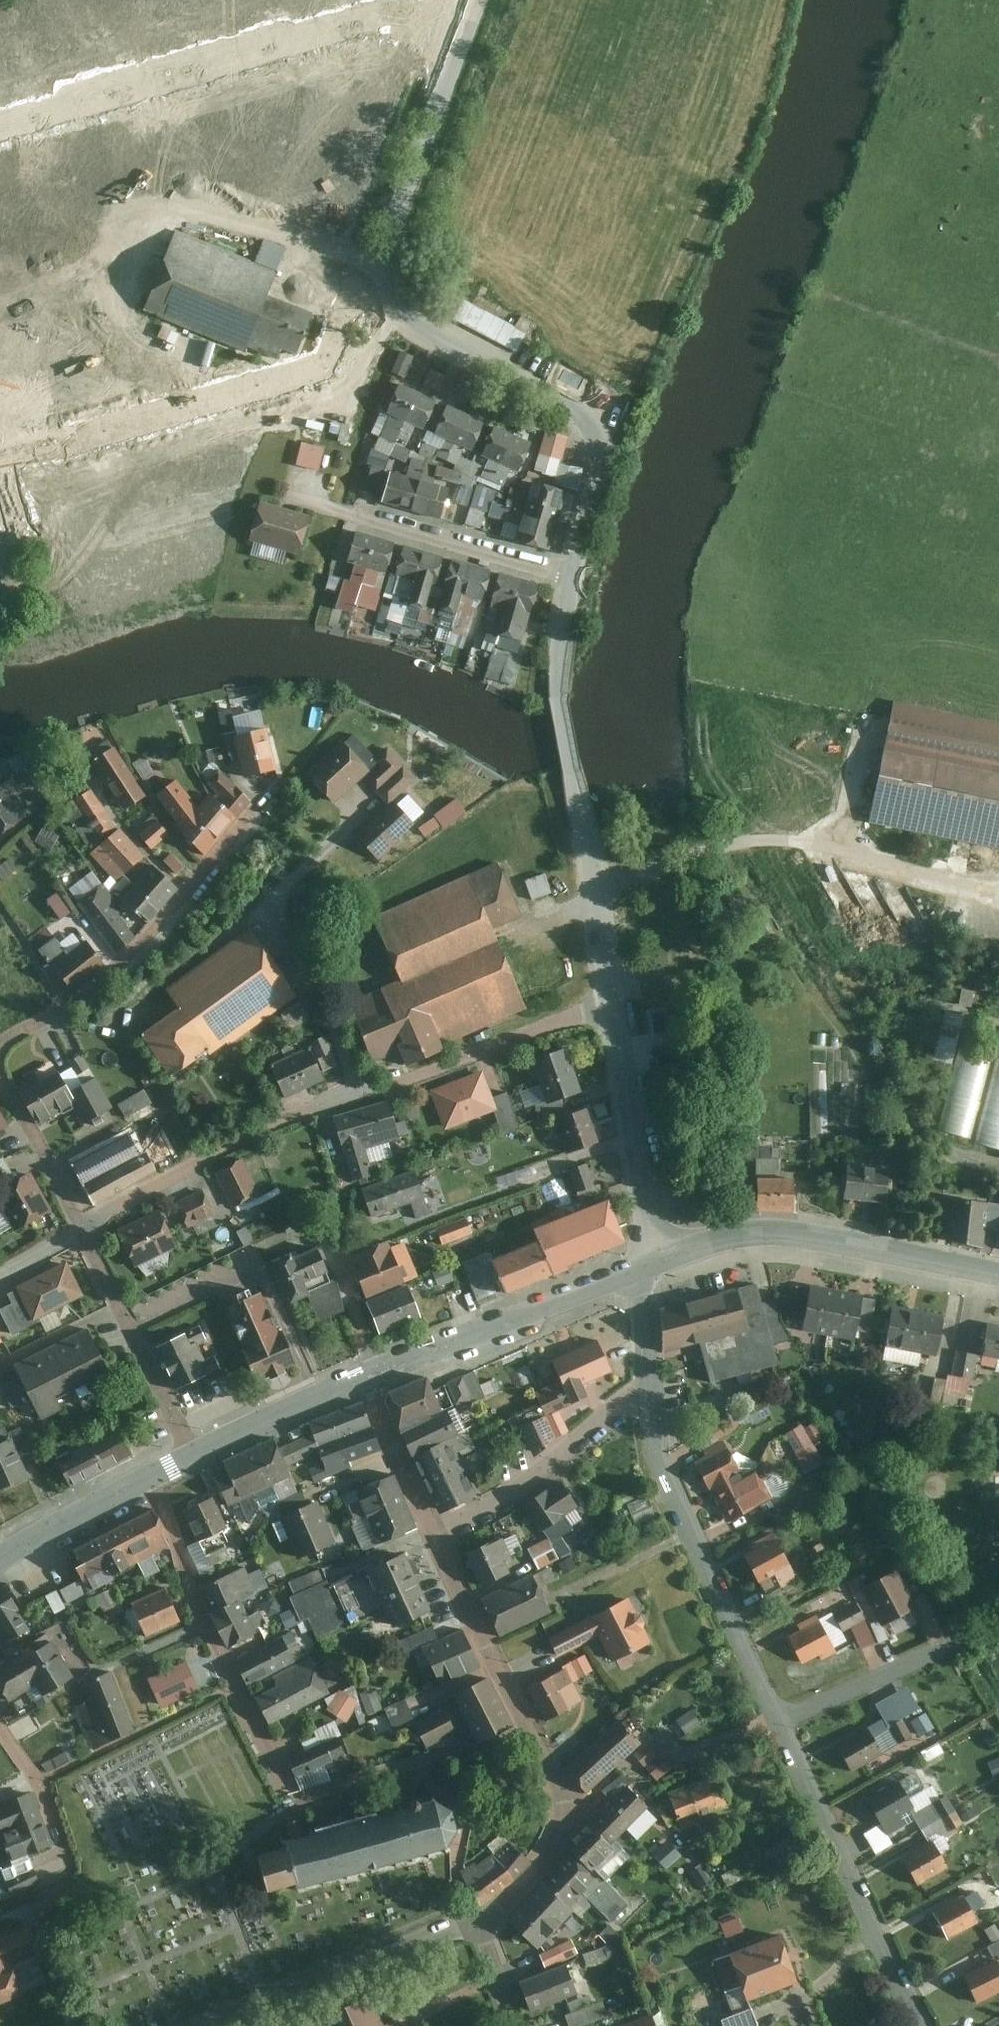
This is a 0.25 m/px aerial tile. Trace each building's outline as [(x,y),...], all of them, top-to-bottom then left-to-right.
[(277,271),(177,231),(146,308),(247,351),(249,347),(278,358),(283,348),(297,354),(312,312),(269,294),(277,271)] [(527,333),(464,300),(453,320),(516,353),(527,333)] [(414,357),(401,351),(393,371),(405,376),(414,357)] [(446,376),(433,370),(426,385),(440,391),(446,376)] [(407,421),(420,393),(402,384),(389,412),(407,421)] [(495,396),(478,389),(472,402),(490,409),(495,396)] [(407,421),(425,429),(438,401),(420,393),(407,421)] [(445,438),(455,442),(467,413),(448,405),(435,434),(445,438)] [(537,418),(524,412),(518,426),(531,431),(537,418)] [(487,422),(467,413),(455,442),(474,451),(487,422)] [(393,416),(382,436),(397,444),(407,424),(393,416)] [(483,455),(502,464),(515,435),(496,427),(483,455)] [(569,438),(547,432),(541,453),(563,459),(569,438)] [(515,435),(502,464),(520,471),(532,443),(515,435)] [(455,442),(445,438),(440,446),(451,451),(455,442)] [(439,448),(425,442),(421,452),(434,458),(439,448)] [(451,451),(447,459),(458,464),(465,447),(455,442),(451,451)] [(411,450),(397,444),(391,456),(406,462),(411,450)] [(297,447),(294,465),(320,469),(323,452),(297,447)] [(427,462),(413,458),(410,467),(424,472),(427,462)] [(484,467),(463,458),(458,470),(479,479),(484,467)] [(484,475),(494,480),(502,464),(490,459),(484,475)] [(512,468),(502,464),(494,480),(505,485),(512,468)] [(571,467),(562,464),(556,483),(565,486),(571,467)] [(463,473),(439,466),(436,477),(460,484),(463,473)] [(384,470),(372,467),(366,491),(378,494),(384,470)] [(422,480),(392,472),(383,502),(414,511),(422,480)] [(478,481),(466,477),(455,512),(468,516),(478,481)] [(450,488),(422,480),(414,511),(441,518),(450,488)] [(533,482),(525,511),(559,521),(567,492),(533,482)] [(525,491),(513,488),(509,506),(521,508),(525,491)] [(310,516),(261,502),(250,541),(299,555),(310,516)] [(506,507),(494,503),(490,516),(502,520),(506,507)] [(525,511),(516,539),(551,549),(559,521),(525,511)] [(357,564),(368,567),(376,537),(355,531),(347,561),(357,564)] [(376,537),(368,567),(380,571),(387,573),(395,543),(376,537)] [(416,579),(425,551),(407,546),(399,574),(416,579)] [(423,609),(426,610),(430,595),(442,557),(425,551),(416,579),(408,604),(423,609)] [(464,595),(473,566),(455,560),(444,599),(441,608),(458,613),(464,595)] [(368,567),(357,564),(352,579),(347,577),(338,608),(354,613),(356,605),(368,567)] [(473,566),(464,595),(476,598),(483,600),(491,571),(473,566)] [(375,588),(380,571),(368,567),(356,605),(376,610),(381,589),(375,588)] [(539,585),(501,574),(485,633),(523,644),(539,585)] [(430,625),(438,598),(430,595),(426,610),(423,609),(418,622),(430,625)] [(473,607),(476,598),(464,595),(458,613),(457,619),(448,645),(464,649),(477,608),(473,607)] [(443,615),(457,619),(458,613),(441,608),(444,599),(438,598),(430,625),(440,628),(443,615)] [(405,618),(394,615),(389,629),(401,632),(405,618)] [(509,658),(495,653),(487,676),(501,681),(509,658)] [(894,702),(869,824),(998,849),(998,723),(894,702)] [(231,710),(219,713),(224,735),(236,732),(231,710)] [(276,770),(267,730),(234,738),(243,777),(276,770)] [(343,743),(307,775),(334,806),(371,773),(343,743)] [(226,747),(207,752),(211,769),(231,764),(226,747)] [(146,797),(115,748),(92,762),(123,811),(146,797)] [(417,780),(389,748),(375,760),(381,767),(366,780),(389,805),(417,780)] [(144,756),(134,763),(145,780),(155,773),(144,756)] [(32,768),(2,788),(24,821),(55,801),(32,768)] [(217,794),(214,797),(238,818),(251,802),(221,772),(208,786),(217,794)] [(206,857),(238,818),(214,797),(211,794),(199,808),(177,781),(156,799),(182,829),(180,831),(206,857)] [(2,788),(0,789),(0,837),(24,821),(2,788)] [(116,828),(92,791),(63,810),(87,847),(116,828)] [(460,800),(435,816),(443,828),(468,812),(460,800)] [(378,815),(355,835),(379,861),(402,841),(400,840),(416,825),(396,803),(380,817),(378,815)] [(140,837),(152,850),(168,835),(157,822),(140,837)] [(59,837),(45,829),(36,843),(51,851),(59,837)] [(119,831),(91,855),(115,883),(144,859),(119,831)] [(167,850),(159,857),(176,875),(184,868),(167,850)] [(402,983),(349,1005),(374,1067),(402,1055),(408,1071),(447,1056),(444,1048),(528,1011),(496,932),(524,919),(500,863),(374,919),(402,983)] [(148,925),(178,890),(151,867),(135,887),(125,878),(112,892),(148,925)] [(546,875),(527,881),(533,900),(553,893),(546,875)] [(102,886),(78,905),(117,955),(135,940),(117,916),(122,912),(102,886)] [(69,912),(57,895),(48,902),(59,918),(69,912)] [(250,931),(166,990),(180,1011),(141,1039),(171,1081),(211,1053),(212,1055),(228,1044),(230,1047),(298,997),(250,931)] [(55,940),(37,953),(50,971),(68,958),(55,940)] [(54,970),(74,994),(105,969),(86,945),(54,970)] [(316,1029),(299,1004),(283,1015),(299,1040),(316,1029)] [(963,1018),(946,1013),(934,1060),(951,1065),(963,1018)] [(333,1054),(326,1037),(312,1043),(319,1060),(333,1054)] [(311,1051),(272,1068),(286,1101),(325,1084),(311,1051)] [(582,1095),(567,1051),(535,1063),(549,1103),(550,1106),(562,1102),(582,1095)] [(991,1059),(962,1051),(941,1133),(971,1140),(991,1059)] [(89,1069),(81,1056),(68,1064),(77,1077),(89,1069)] [(661,1071),(660,1058),(649,1059),(651,1072),(661,1071)] [(977,1142),(998,1147),(998,1059),(977,1142)] [(484,1073),(431,1093),(446,1132),(498,1113),(494,1101),(484,1073)] [(38,1127),(72,1108),(69,1095),(57,1076),(40,1086),(37,1079),(18,1090),(38,1127)] [(94,1079),(69,1095),(72,1108),(83,1128),(112,1111),(94,1079)] [(119,1107),(126,1120),(152,1106),(144,1092),(119,1107)] [(509,1095),(494,1101),(498,1113),(505,1133),(521,1127),(509,1095)] [(566,1112),(562,1102),(550,1106),(549,1103),(538,1107),(543,1120),(566,1112)] [(390,1103),(334,1119),(353,1183),(374,1177),(367,1152),(401,1142),(390,1103)] [(599,1145),(588,1111),(558,1121),(569,1155),(599,1145)] [(0,1112),(0,1135),(11,1129),(0,1112)] [(129,1137),(73,1167),(95,1208),(157,1175),(147,1154),(140,1158),(129,1137)] [(752,1166),(778,1166),(778,1139),(752,1139),(752,1166)] [(459,1157),(363,1192),(374,1220),(412,1206),(417,1220),(476,1199),(459,1157)] [(0,1164),(0,1193),(19,1183),(6,1160),(0,1164)] [(244,1161),(216,1175),(234,1212),(262,1197),(244,1161)] [(589,1166),(572,1172),(579,1194),(596,1189),(589,1166)] [(889,1170),(850,1167),(847,1201),(886,1205),(889,1170)] [(33,1176),(0,1194),(0,1201),(18,1234),(54,1214),(33,1176)] [(795,1179),(758,1179),(757,1213),(795,1214),(795,1179)] [(553,1190),(534,1197),(539,1212),(558,1205),(553,1190)] [(202,1193),(176,1206),(188,1230),(213,1217),(202,1193)] [(998,1222),(998,1201),(947,1196),(946,1217),(950,1217),(948,1243),(982,1246),(984,1225),(998,1227),(998,1222)] [(508,1200),(490,1207),(499,1229),(516,1222),(508,1200)] [(610,1203),(534,1231),(539,1243),(495,1260),(510,1299),(570,1274),(569,1270),(627,1248),(610,1203)] [(580,1203),(560,1211),(564,1219),(583,1211),(580,1203)] [(159,1214),(117,1234),(135,1270),(176,1250),(159,1214)] [(467,1220),(440,1231),(445,1246),(472,1236),(467,1220)] [(354,1267),(367,1302),(413,1282),(409,1271),(429,1261),(421,1238),(392,1251),(390,1244),(353,1257),(357,1266),(354,1267)] [(291,1256),(274,1263),(294,1310),(311,1302),(321,1325),(346,1314),(339,1281),(332,1284),(317,1250),(293,1260),(291,1256)] [(450,1269),(435,1275),(440,1288),(455,1282),(450,1269)] [(74,1299),(61,1270),(14,1292),(27,1320),(74,1299)] [(754,1280),(659,1304),(662,1349),(697,1340),(707,1378),(775,1363),(770,1341),(772,1336),(783,1334),(778,1312),(773,1296),(759,1300),(754,1280)] [(802,1328),(827,1331),(834,1286),(808,1282),(808,1286),(803,1316),(802,1328)] [(791,1299),(773,1296),(778,1312),(803,1316),(808,1286),(793,1284),(791,1299)] [(859,1289),(834,1286),(827,1331),(853,1335),(854,1327),(858,1294),(859,1289)] [(409,1289),(368,1305),(382,1338),(422,1322),(409,1289)] [(873,1296),(858,1294),(854,1327),(869,1329),(873,1296)] [(297,1367),(262,1297),(222,1317),(257,1387),(297,1367)] [(943,1311),(890,1302),(883,1342),(935,1352),(943,1311)] [(987,1320),(979,1361),(995,1364),(997,1354),(998,1355),(998,1322),(987,1320)] [(201,1330),(157,1351),(178,1394),(180,1393),(221,1372),(215,1359),(207,1363),(198,1345),(206,1342),(201,1330)] [(94,1331),(77,1340),(99,1383),(105,1393),(121,1383),(94,1331)] [(598,1337),(554,1358),(563,1378),(574,1399),(588,1393),(584,1383),(613,1369),(598,1337)] [(77,1340),(59,1349),(80,1392),(99,1383),(77,1340)] [(972,1375),(976,1352),(956,1348),(951,1371),(972,1375)] [(59,1349),(39,1358),(61,1401),(80,1392),(59,1349)] [(699,1351),(686,1355),(692,1375),(705,1371),(699,1351)] [(39,1358),(18,1369),(34,1401),(46,1424),(67,1413),(61,1401),(39,1358)] [(18,1369),(0,1378),(0,1381),(15,1411),(34,1401),(18,1369)] [(474,1369),(463,1374),(472,1396),(484,1391),(474,1369)] [(385,1395),(399,1427),(433,1411),(431,1408),(452,1400),(444,1382),(434,1386),(428,1371),(388,1386),(385,1395)] [(463,1374),(447,1380),(457,1402),(472,1396),(463,1374)] [(574,1399),(563,1378),(536,1391),(547,1413),(559,1407),(574,1399)] [(798,1395),(786,1392),(783,1401),(796,1404),(798,1395)] [(361,1398),(308,1419),(312,1429),(320,1449),(325,1460),(328,1467),(380,1447),(361,1398)] [(748,1409),(754,1423),(772,1416),(766,1402),(748,1409)] [(399,1427),(411,1452),(458,1431),(447,1405),(433,1411),(399,1427)] [(559,1407),(547,1413),(557,1435),(569,1429),(559,1407)] [(738,1411),(696,1434),(702,1445),(744,1421),(738,1411)] [(557,1435),(547,1413),(522,1424),(535,1453),(557,1435)] [(312,1429),(277,1445),(286,1465),(320,1449),(312,1429)] [(120,1430),(61,1463),(77,1493),(137,1460),(120,1430)] [(14,1443),(20,1457),(32,1451),(24,1431),(11,1436),(14,1443)] [(458,1431),(411,1452),(441,1513),(477,1495),(457,1450),(474,1442),(469,1433),(458,1431)] [(272,1435),(222,1458),(225,1462),(212,1468),(227,1502),(239,1497),(249,1519),(259,1504),(253,1491),(290,1473),(286,1465),(277,1445),(272,1435)] [(821,1460),(809,1441),(794,1451),(805,1469),(821,1460)] [(724,1442),(692,1460),(725,1519),(768,1495),(753,1467),(742,1473),(724,1442)] [(0,1449),(0,1496),(32,1481),(20,1457),(14,1443),(0,1449)] [(328,1467),(325,1460),(309,1467),(315,1480),(330,1474),(328,1467)] [(415,1527),(392,1471),(354,1486),(378,1543),(415,1527)] [(561,1478),(525,1501),(543,1528),(565,1514),(578,1505),(561,1478)] [(650,1493),(628,1502),(632,1512),(654,1503),(650,1493)] [(225,1525),(211,1494),(183,1506),(196,1537),(225,1525)] [(334,1538),(317,1498),(278,1514),(295,1555),(334,1538)] [(654,1503),(632,1512),(636,1521),(658,1512),(654,1503)] [(151,1505),(130,1516),(149,1552),(158,1547),(168,1542),(164,1534),(167,1532),(157,1510),(154,1511),(151,1505)] [(565,1514),(543,1528),(549,1536),(559,1555),(573,1551),(563,1535),(574,1527),(565,1514)] [(86,1585),(149,1552),(130,1516),(73,1546),(79,1557),(73,1560),(86,1585)] [(592,1525),(579,1534),(587,1545),(600,1537),(592,1525)] [(756,1548),(743,1555),(755,1578),(773,1569),(782,1585),(796,1578),(770,1531),(752,1541),(756,1548)] [(503,1534),(467,1550),(482,1582),(510,1570),(504,1556),(512,1553),(503,1534)] [(549,1536),(528,1546),(539,1566),(559,1555),(549,1536)] [(819,1541),(807,1548),(815,1563),(827,1556),(819,1541)] [(222,1545),(205,1553),(209,1563),(227,1555),(222,1545)] [(431,1606),(405,1549),(366,1566),(385,1607),(393,1624),(431,1606)] [(572,1556),(560,1561),(564,1572),(577,1567),(572,1556)] [(271,1558),(256,1565),(261,1574),(272,1569),(275,1568),(271,1558)] [(243,1566),(198,1586),(225,1645),(256,1631),(253,1626),(264,1621),(258,1609),(247,1614),(239,1597),(254,1591),(243,1566)] [(295,1593),(327,1578),(321,1566),(289,1580),(295,1593)] [(385,1607),(366,1566),(329,1582),(327,1578),(295,1593),(290,1595),(300,1619),(309,1615),(319,1637),(385,1607)] [(914,1604),(895,1568),(861,1586),(880,1622),(914,1604)] [(272,1569),(261,1574),(256,1577),(263,1593),(280,1586),(272,1569)] [(532,1571),(482,1595),(501,1633),(551,1608),(532,1571)] [(78,1578),(59,1587),(66,1601),(85,1592),(78,1578)] [(0,1584),(0,1631),(1,1630),(7,1639),(29,1626),(2,1583),(0,1584)] [(164,1585),(130,1600),(145,1633),(179,1618),(164,1585)] [(116,1597),(111,1586),(87,1596),(91,1606),(116,1597)] [(55,1588),(46,1593),(55,1610),(65,1605),(55,1588)] [(933,1609),(923,1593),(913,1599),(922,1615),(933,1609)] [(652,1638),(629,1595),(590,1616),(599,1633),(613,1659),(652,1638)] [(859,1609),(835,1618),(840,1630),(864,1621),(859,1609)] [(798,1628),(786,1634),(801,1662),(818,1653),(821,1659),(834,1651),(813,1613),(796,1622),(798,1628)] [(599,1633),(590,1616),(550,1636),(559,1654),(599,1633)] [(877,1619),(869,1623),(878,1643),(886,1639),(877,1619)] [(423,1645),(439,1637),(433,1624),(396,1640),(402,1654),(423,1645)] [(439,1637),(423,1645),(440,1683),(479,1666),(462,1627),(439,1637)] [(281,1635),(235,1658),(248,1683),(294,1660),(281,1635)] [(8,1698),(33,1682),(41,1692),(72,1673),(50,1637),(20,1654),(18,1651),(0,1661),(0,1686),(8,1698)] [(276,1683),(254,1694),(268,1722),(329,1691),(311,1655),(272,1675),(276,1683)] [(185,1659),(147,1675),(160,1705),(198,1688),(185,1659)] [(567,1667),(529,1687),(547,1719),(573,1704),(563,1687),(574,1681),(567,1667)] [(132,1729),(109,1670),(84,1679),(90,1696),(76,1702),(93,1745),(132,1729)] [(586,1671),(577,1676),(585,1690),(593,1685),(586,1671)] [(513,1722),(488,1674),(454,1691),(455,1694),(478,1740),(513,1722)] [(375,1687),(360,1692),(368,1713),(382,1708),(375,1687)] [(339,1688),(327,1708),(346,1720),(359,1700),(339,1688)] [(478,1740),(455,1694),(441,1702),(444,1707),(456,1731),(463,1744),(478,1740)] [(900,1718),(887,1696),(875,1703),(887,1725),(900,1718)] [(405,1697),(385,1707),(394,1728),(415,1718),(405,1697)] [(444,1707),(415,1721),(427,1745),(456,1731),(444,1707)] [(694,1708),(679,1718),(687,1731),(702,1721),(694,1708)] [(619,1718),(567,1767),(589,1790),(642,1741),(619,1718)] [(900,1718),(887,1725),(898,1743),(910,1735),(900,1718)] [(865,1726),(836,1743),(852,1770),(881,1753),(865,1726)] [(337,1735),(287,1757),(296,1777),(346,1754),(337,1735)] [(646,1744),(635,1753),(645,1764),(656,1755),(646,1744)] [(77,1747),(43,1763),(46,1771),(81,1754),(77,1747)] [(656,1755),(645,1764),(657,1780),(673,1766),(660,1751),(656,1755)] [(719,1773),(669,1791),(678,1815),(699,1807),(702,1815),(731,1805),(719,1773)] [(603,1789),(613,1800),(629,1784),(636,1778),(623,1774),(603,1789)] [(897,1780),(867,1797),(882,1824),(912,1807),(897,1780)] [(613,1800),(592,1822),(612,1842),(650,1804),(629,1784),(613,1800)] [(32,1791),(0,1804),(0,1833),(1,1835),(43,1819),(32,1791)] [(289,1834),(286,1836),(287,1841),(255,1852),(265,1885),(297,1877),(299,1884),(445,1843),(457,1828),(452,1805),(431,1794),(305,1830),(302,1818),(294,1820),(286,1823),(289,1834)] [(932,1803),(939,1817),(954,1809),(947,1795),(932,1803)] [(913,1814),(920,1827),(939,1817),(932,1804),(913,1814)] [(954,1809),(939,1817),(946,1830),(961,1822),(954,1809)] [(939,1817),(920,1827),(927,1840),(946,1830),(939,1817)] [(53,1845),(43,1819),(1,1835),(11,1861),(53,1845)] [(592,1822),(568,1845),(589,1865),(612,1842),(592,1822)] [(513,1838),(494,1854),(515,1878),(534,1862),(513,1838)] [(930,1839),(901,1857),(918,1884),(947,1867),(930,1839)] [(570,1852),(542,1882),(570,1908),(585,1892),(612,1921),(629,1904),(607,1880),(602,1884),(570,1852)] [(515,1878),(494,1854),(477,1865),(475,1862),(461,1871),(485,1902),(515,1878)] [(31,1868),(4,1879),(10,1894),(37,1882),(31,1868)] [(4,1879),(0,1881),(0,1898),(10,1894),(4,1879)] [(542,1882),(508,1917),(539,1946),(573,1911),(570,1908),(542,1882)] [(67,1885),(35,1899),(45,1924),(77,1910),(67,1885)] [(963,1895),(932,1911),(947,1938),(977,1922),(963,1895)] [(610,1924),(599,1934),(607,1941),(621,1935),(610,1924)] [(0,1938),(0,2001),(49,1982),(29,1927),(0,1938)] [(775,1933),(709,1958),(722,1991),(738,1986),(744,2001),(794,1982),(775,1933)] [(577,1936),(541,1953),(547,1967),(584,1950),(577,1936)] [(986,1946),(992,1957),(997,1954),(998,1957),(998,1939),(986,1946)] [(618,1941),(605,1946),(609,1956),(622,1952),(618,1941)] [(642,1954),(629,1958),(634,1972),(647,1968),(642,1954)] [(964,1974),(978,2001),(998,1990),(998,1969),(994,1959),(964,1974)] [(566,1963),(520,1980),(532,2011),(578,1993),(566,1963)] [(397,2017),(384,2022),(371,1992),(315,2016),(320,2025),(401,2025),(397,2017)] [(569,2025),(607,2019),(605,2004),(566,2010),(569,2025)] [(718,2019),(721,2025),(756,2025),(748,2007),(718,2019)] [(620,2025),(658,2025),(653,2013),(620,2025)]
